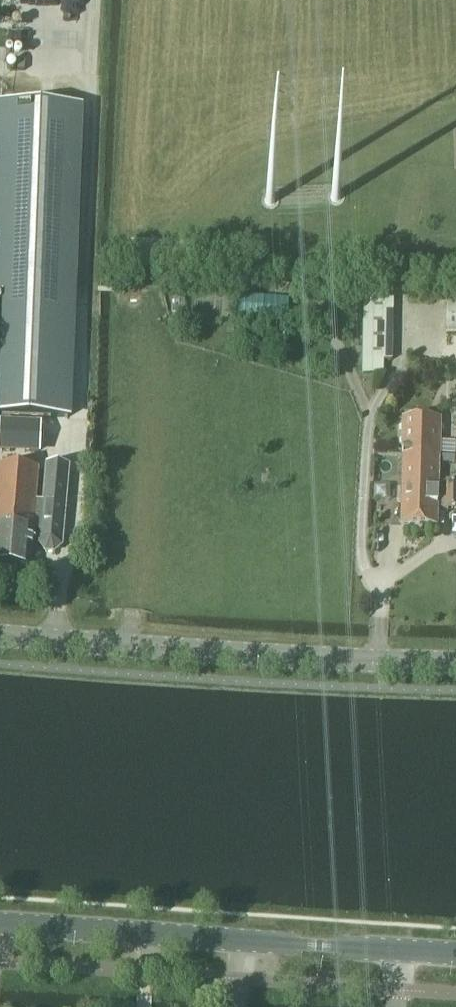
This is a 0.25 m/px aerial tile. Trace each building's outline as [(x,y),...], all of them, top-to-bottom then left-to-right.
[(1,416),(66,419),(76,110),(0,107),(0,297),(6,297),(1,416)] [(331,197),(331,198),(331,199),(331,200),(332,201),(333,202),(334,202),(335,202),(336,202),(337,202),(338,201),(339,200),(339,199),(340,198),(339,197),(339,196),(338,195),(337,194),(336,194),(335,194),(334,194),(333,194),(332,195),(331,196),(331,197)] [(265,200),(265,201),(265,202),(266,203),(266,204),(267,205),(268,206),(269,206),(270,206),(272,205),(273,204),(274,203),(274,202),(274,200),(273,199),(273,198),(272,198),(271,197),(270,197),(268,197),(267,198),(266,198),(266,199),(265,200)] [(455,330),(455,298),(446,298),(444,330),(455,330)] [(362,374),(382,374),(383,361),(390,361),(391,300),(363,300),(362,374)] [(402,420),(400,457),(437,459),(438,421),(402,420)] [(39,451),(40,425),(0,424),(0,450),(39,451)] [(400,457),(400,487),(436,489),(436,483),(437,459),(400,457)] [(34,503),(36,469),(0,467),(0,566),(29,569),(32,530),(39,531),(37,545),(44,552),(47,553),(53,553),(60,548),(60,546),(67,468),(45,466),(41,504),(34,503)] [(400,487),(400,491),(396,491),(395,503),(399,503),(399,526),(435,527),(436,508),(441,509),(441,510),(455,510),(455,484),(436,483),(436,489),(400,487)]
